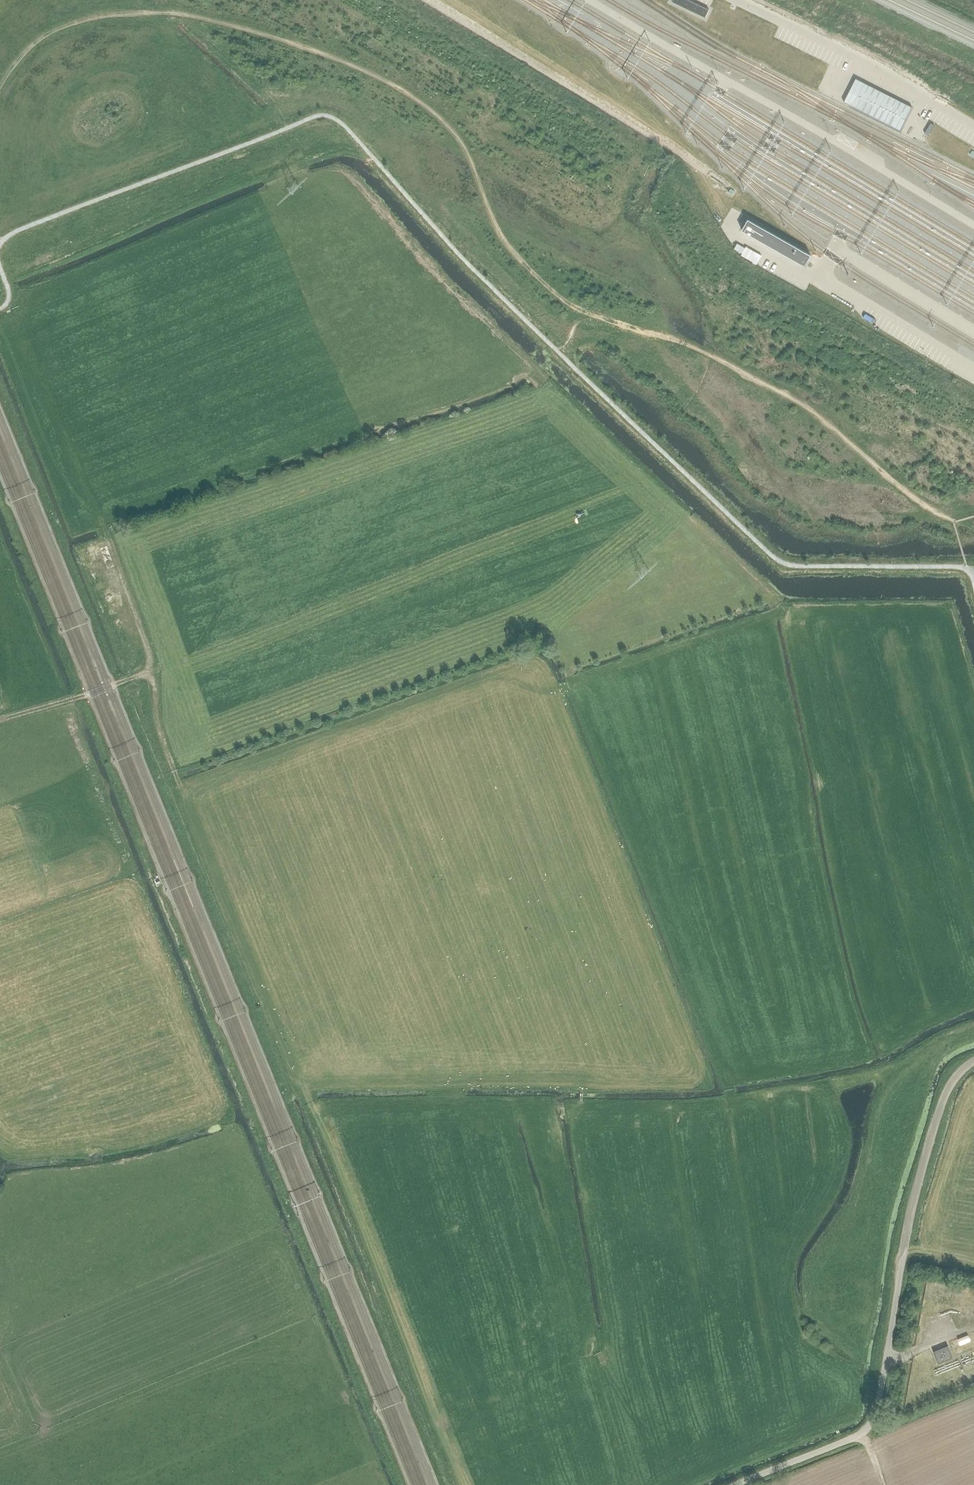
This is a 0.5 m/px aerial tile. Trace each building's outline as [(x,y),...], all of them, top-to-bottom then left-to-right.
[(672,2),(705,18),(709,11),(709,10),(688,0),(673,0),(672,2)] [(856,78),(844,102),(900,130),(912,107),(856,78)] [(742,230),(805,265),(810,255),(748,219),(742,230)] [(961,1337),(963,1343),(973,1340),(973,1334),(961,1337)] [(953,1357),(948,1346),(934,1352),(939,1363),(953,1357)] [(926,1353),(931,1364),(937,1362),(933,1350),(926,1353)]
